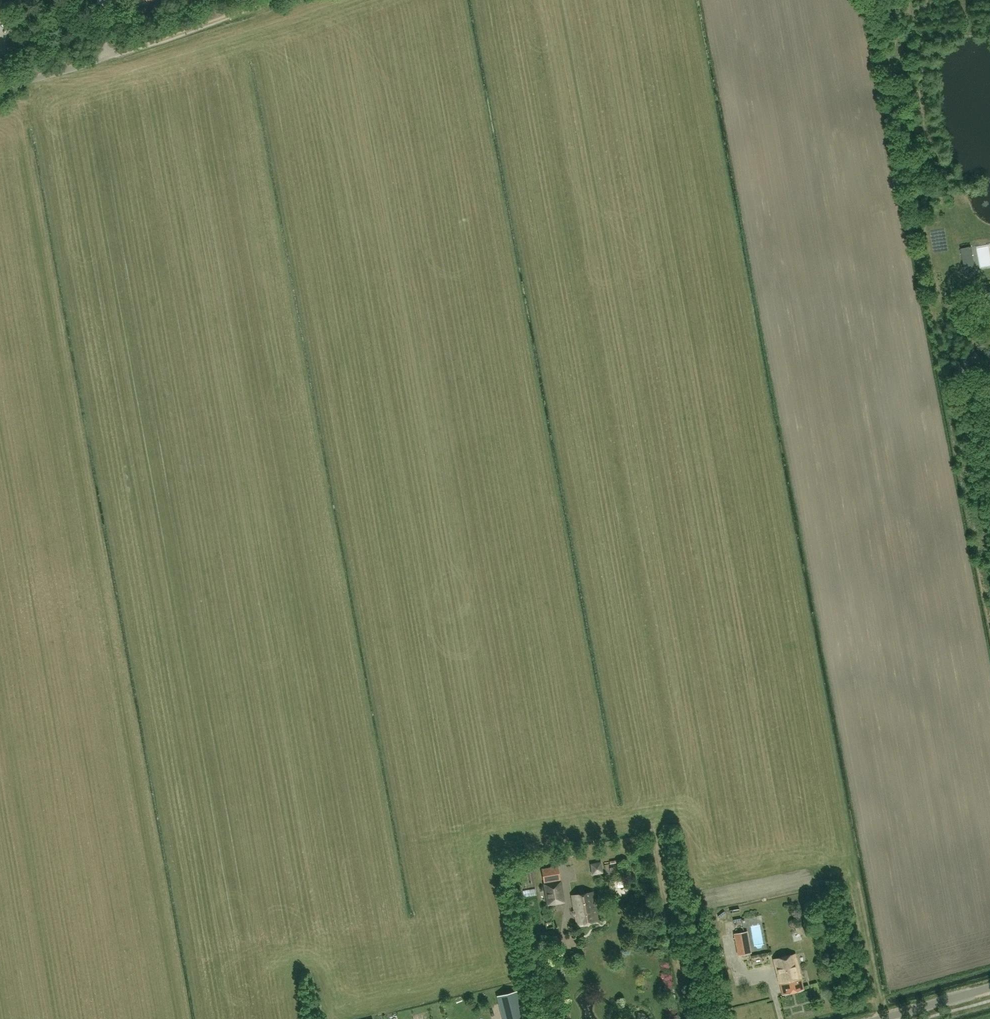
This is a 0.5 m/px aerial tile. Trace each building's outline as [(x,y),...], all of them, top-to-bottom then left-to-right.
[(135,16),(153,12),(151,5),(134,10),(135,16)] [(989,266),(989,246),(982,247),(983,267),(989,266)] [(592,874),(603,873),(602,861),(590,863),(592,874)] [(563,903),(559,874),(557,865),(541,868),(543,877),(547,905),(563,903)] [(572,895),(577,925),(598,921),(593,891),(572,895)] [(759,950),(768,948),(762,922),(754,924),(759,950)] [(734,933),(738,955),(751,953),(747,931),(734,933)] [(541,943),(537,936),(531,939),(535,946),(541,943)] [(795,954),(774,959),(782,994),(804,989),(795,954)] [(497,996),(503,1018),(524,1018),(517,991),(497,996)]
